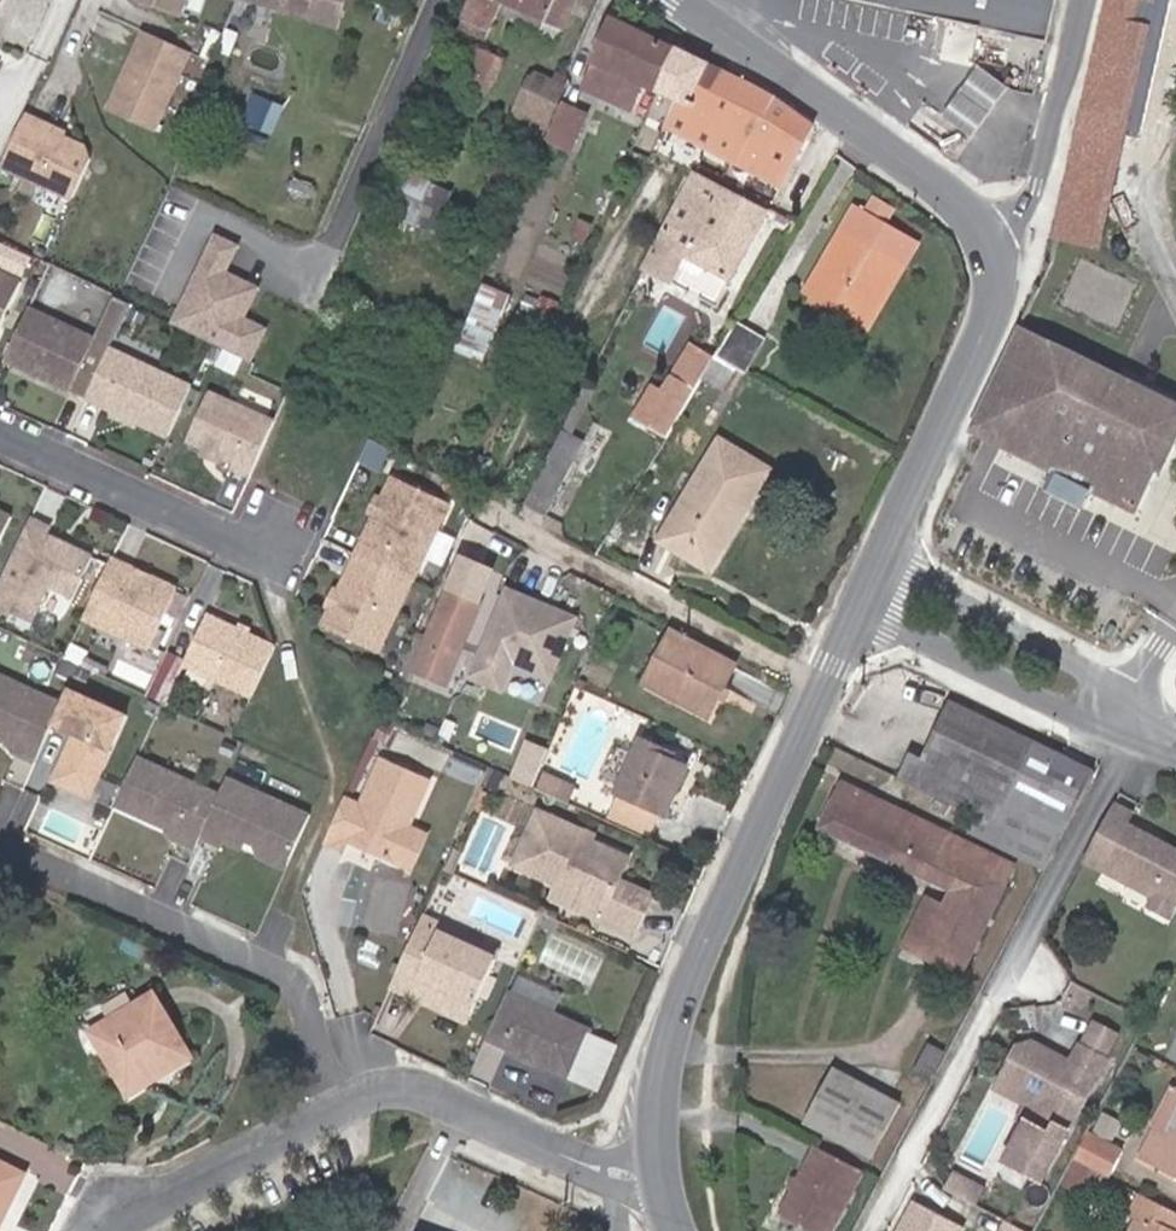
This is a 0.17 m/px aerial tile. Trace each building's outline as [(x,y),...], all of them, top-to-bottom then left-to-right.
[(180,16),(186,0),(135,0),(180,16)] [(338,27),(346,0),(244,0),(338,27)] [(576,0),(473,0),(465,19),(488,29),(495,15),(501,2),(563,30),(576,0)] [(988,30),(1049,44),(1059,0),(846,0),(988,30)] [(1147,1),(1143,0),(1108,0),(1104,15),(1143,24),(1147,1)] [(563,30),(501,2),(495,15),(557,42),(563,30)] [(1127,124),(1149,25),(1143,24),(1104,15),(1082,114),(1127,124)] [(657,92),(677,49),(613,18),(593,64),(596,65),(585,89),(632,109),(643,86),(657,93),(657,92)] [(484,39),(488,29),(465,19),(461,29),(484,39)] [(189,51),(144,31),(109,109),(154,129),(189,51)] [(502,61),(467,46),(459,68),(493,84),(502,61)] [(813,126),(774,98),(715,68),(677,49),(657,92),(678,100),(665,127),(779,187),(808,135),(813,126)] [(981,119),(1006,86),(978,64),(969,77),(956,94),(954,97),(941,114),(970,135),(981,119)] [(540,137),(563,87),(537,75),(531,77),(511,123),(540,137)] [(568,150),(585,111),(561,100),(544,138),(568,150)] [(941,114),(923,102),(915,114),(908,125),(955,158),(963,145),(970,135),(941,114)] [(1100,246),(1127,124),(1082,114),(1055,236),(1100,246)] [(58,130),(25,115),(0,167),(72,200),(91,159),(88,149),(66,138),(56,134),(58,130)] [(56,134),(66,138),(68,135),(58,130),(56,134)] [(426,202),(433,185),(406,172),(399,190),(426,202)] [(730,281),(769,211),(694,172),(658,242),(686,258),(729,280),(730,281)] [(435,235),(452,193),(433,185),(426,202),(417,227),(435,235)] [(417,227),(426,202),(399,190),(388,215),(417,227)] [(885,223),(893,210),(874,199),(866,212),(885,223)] [(868,329),(919,242),(885,223),(866,212),(855,206),(809,286),(850,310),(847,317),(868,329)] [(585,245),(594,227),(578,220),(571,238),(585,245)] [(244,246),(213,232),(169,325),(253,364),(269,332),(247,321),(262,290),(230,275),(244,246)] [(681,268),(686,258),(658,242),(645,270),(672,284),(681,268)] [(729,280),(686,258),(681,268),(724,291),(729,280)] [(20,283),(0,273),(0,326),(20,283)] [(480,358),(508,294),(483,284),(457,349),(480,358)] [(850,310),(809,286),(805,292),(847,317),(850,310)] [(118,332),(131,304),(115,295),(101,324),(118,332)] [(540,346),(560,303),(542,296),(523,339),(540,346)] [(92,338),(29,309),(4,361),(68,391),(92,338)] [(741,375),(763,338),(737,321),(713,360),(735,372),(741,375)] [(1016,329),(969,429),(978,433),(1069,478),(1093,490),(1137,512),(1175,435),(1175,407),(1016,329)] [(702,378),(713,360),(690,346),(662,391),(653,385),(633,419),(665,438),(702,378)] [(192,388),(110,349),(86,399),(125,418),(133,422),(168,438),(192,388)] [(724,391),(735,372),(713,360),(702,378),(724,391)] [(636,391),(639,384),(637,377),(630,374),(623,376),(619,383),(622,390),(628,394),(636,391)] [(572,436),(595,392),(584,386),(561,430),(572,436)] [(274,422),(208,392),(187,441),(205,449),(221,457),(233,463),(231,469),(249,477),(274,422)] [(545,517),(583,441),(572,436),(561,430),(523,504),(545,517)] [(601,445),(604,438),(597,434),(593,441),(601,445)] [(380,469),(389,449),(369,439),(360,460),(380,469)] [(716,558),(769,469),(719,440),(659,541),(688,558),(695,545),(716,558)] [(218,462),(221,457),(205,449),(203,456),(218,462)] [(476,492),(484,478),(469,470),(461,486),(476,492)] [(413,581),(450,504),(392,477),(383,498),(388,500),(369,541),(363,538),(355,555),(413,581)] [(1086,501),(1093,490),(1069,478),(1062,490),(1086,501)] [(369,541),(388,500),(383,498),(378,495),(368,515),(373,517),(363,538),(369,541)] [(11,518),(0,513),(0,541),(11,518)] [(46,535),(49,528),(30,519),(0,583),(0,609),(31,623),(48,586),(73,598),(93,558),(46,535)] [(431,555),(446,562),(458,537),(443,529),(431,555)] [(708,570),(716,558),(695,545),(688,558),(708,570)] [(378,654),(413,581),(355,555),(348,571),(354,573),(335,613),(329,611),(323,627),(378,654)] [(150,647),(176,590),(111,559),(83,618),(149,649),(150,647)] [(335,613),(354,573),(348,571),(340,590),(335,588),(326,610),(329,611),(335,613)] [(446,684),(482,601),(448,588),(427,637),(413,671),(430,677),(446,684)] [(551,679),(576,619),(505,589),(468,677),(496,689),(506,666),(513,663),(551,679)] [(250,700),(275,647),(247,634),(239,630),(206,615),(185,662),(182,668),(250,700)] [(425,691),(430,677),(413,671),(427,637),(417,632),(398,678),(425,691)] [(708,718),(736,666),(671,632),(650,673),(677,688),(671,698),(708,718)] [(158,659),(162,652),(150,647),(149,649),(147,653),(158,659)] [(501,691),(513,663),(506,666),(496,689),(501,691)] [(541,700),(548,680),(519,669),(512,689),(541,700)] [(172,708),(182,690),(172,685),(175,680),(160,673),(147,697),(172,708)] [(671,698),(677,688),(650,673),(644,684),(671,698)] [(0,674),(0,724),(4,725),(0,734),(0,739),(17,747),(14,753),(35,762),(53,723),(62,703),(0,674)] [(127,714),(69,687),(62,703),(53,723),(75,733),(53,781),(76,791),(85,772),(98,779),(127,714)] [(1092,775),(1093,772),(950,701),(922,760),(910,754),(899,778),(975,815),(968,831),(1045,868),(1092,775)] [(666,817),(688,768),(672,760),(666,758),(669,752),(640,739),(633,755),(613,746),(598,779),(618,788),(616,793),(618,794),(660,814),(666,817)] [(541,772),(548,755),(531,747),(518,781),(534,788),(541,772)] [(672,760),(675,755),(669,752),(666,758),(672,760)] [(199,838),(218,796),(136,758),(115,805),(168,830),(176,834),(174,840),(194,849),(199,838)] [(409,827),(429,782),(380,760),(361,805),(344,798),(323,842),(342,851),(347,840),(393,862),(409,827)] [(496,792),(504,777),(492,771),(485,787),(496,792)] [(98,779),(85,772),(76,791),(90,798),(98,779)] [(575,787),(541,772),(534,788),(568,804),(575,787)] [(218,796),(199,838),(220,847),(223,841),(241,850),(245,842),(247,838),(255,841),(253,845),(289,861),(309,816),(226,778),(218,796)] [(961,975),(1014,865),(839,782),(819,827),(949,890),(942,904),(919,954),(961,975)] [(650,837),(660,814),(618,794),(608,818),(650,837)] [(1133,808),(1115,798),(1103,819),(1122,829),(1127,821),(1133,808)] [(620,879),(630,857),(592,841),(581,836),(583,830),(537,810),(512,866),(555,886),(557,880),(610,904),(602,923),(634,938),(654,895),(620,879)] [(1103,819),(1083,858),(1151,894),(1146,904),(1172,917),(1175,910),(1175,846),(1127,821),(1122,829),(1103,819)] [(411,870),(427,835),(409,827),(393,862),(411,870)] [(174,840),(176,834),(168,830),(165,836),(174,840)] [(592,841),(595,835),(583,830),(581,836),(592,841)] [(258,857),(285,870),(289,861),(253,845),(258,857)] [(610,904),(557,880),(555,886),(550,899),(602,923),(610,904)] [(919,954),(942,904),(927,896),(903,946),(919,954)] [(500,951),(423,916),(420,923),(497,958),(500,951)] [(555,933),(559,922),(545,917),(541,928),(555,933)] [(470,1017),(497,958),(420,923),(393,981),(470,1017)] [(470,1017),(393,981),(390,988),(467,1024),(470,1017)] [(193,1058),(154,992),(90,1031),(129,1097),(150,1084),(144,1074),(166,1060),(173,1070),(193,1058)] [(592,1032),(508,993),(486,1039),(570,1078),(592,1032)] [(1041,1182),(1097,1078),(1074,1066),(1068,1068),(1059,1063),(1057,1057),(1032,1044),(1017,1048),(1002,1076),(1029,1090),(1035,1108),(1026,1125),(1006,1163),(1041,1182)] [(929,1080),(944,1052),(929,1045),(914,1073),(929,1080)] [(1097,1078),(1105,1061),(1079,1047),(1070,1064),(1074,1066),(1097,1078)] [(1070,1064),(1057,1057),(1059,1063),(1068,1068),(1074,1066),(1070,1064)] [(150,1084),(173,1070),(166,1060),(144,1074),(150,1084)] [(900,1104),(833,1069),(805,1122),(872,1157),(900,1104)] [(1035,1108),(1029,1090),(1002,1076),(995,1089),(1027,1106),(1019,1121),(1026,1125),(1035,1108)] [(1170,1084),(1151,1126),(1155,1128),(1140,1159),(1175,1178),(1175,1087),(1170,1084)] [(1110,1143),(1119,1124),(1103,1115),(1093,1135),(1110,1143)] [(1122,1151),(1088,1134),(1074,1160),(1095,1171),(1109,1178),(1122,1151)] [(863,1172),(815,1148),(779,1216),(807,1230),(832,1230),(863,1172)] [(1082,1193),(1095,1171),(1074,1160),(1062,1183),(1082,1193)] [(3,1220),(25,1174),(0,1162),(0,1218),(3,1220)] [(985,1189),(954,1171),(945,1187),(977,1205),(985,1189)] [(1139,1194),(1128,1215),(1135,1219),(1129,1230),(1175,1230),(1175,1212),(1139,1194)] [(963,1226),(916,1200),(899,1230),(960,1230),(963,1226)] [(1007,1222),(1002,1230),(1023,1230),(1007,1222)]
